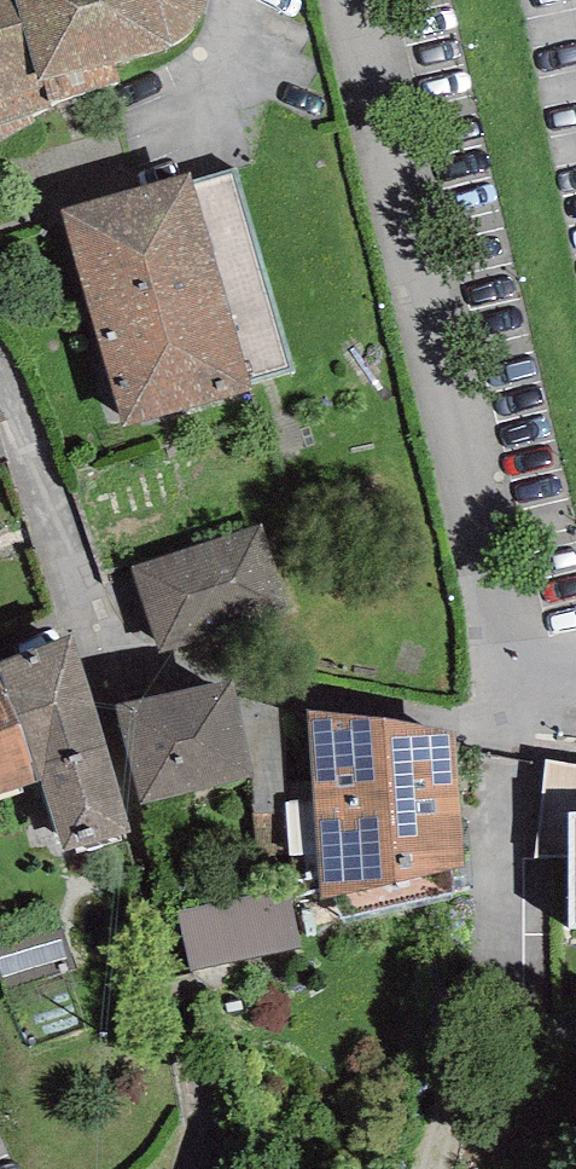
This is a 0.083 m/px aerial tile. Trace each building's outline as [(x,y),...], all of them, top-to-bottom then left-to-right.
[(36,122),(33,116),(52,107),(51,102),(119,82),(115,64),(163,50),(172,47),(184,40),(193,27),(198,17),(204,4),(205,0),(0,0),(0,142),(36,122)] [(62,210),(124,428),(253,390),(250,384),(295,369),(238,169),(195,181),(192,173),(62,210)] [(262,525),(132,567),(159,653),(292,609),(262,525)] [(133,829),(72,635),(0,662),(0,667),(1,669),(0,669),(0,680),(42,780),(65,851),(133,829)] [(42,780),(0,680),(0,794),(42,780)] [(232,680),(117,705),(141,804),(254,777),(232,680)] [(450,866),(464,863),(451,730),(309,711),(315,800),(319,854),(323,898),(335,895),(344,919),(454,892),(450,866)] [(570,929),(575,929),(575,764),(546,759),(536,858),(569,857),(570,929)] [(290,855),(319,854),(315,800),(286,802),(290,855)] [(288,889),(179,913),(191,971),(301,946),(288,889)] [(77,969),(64,927),(0,947),(0,987),(2,992),(77,969)]
